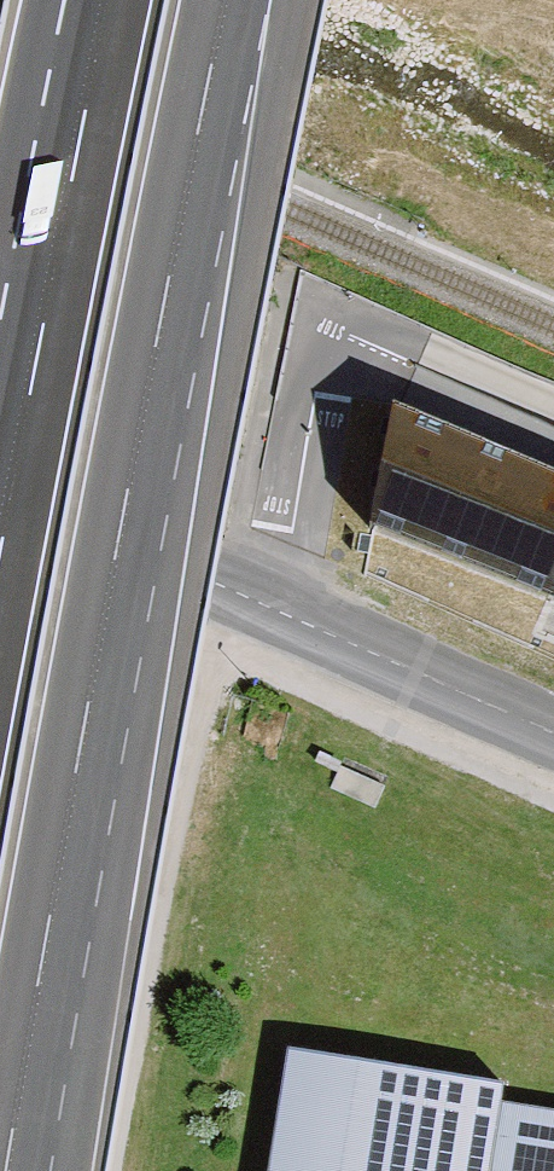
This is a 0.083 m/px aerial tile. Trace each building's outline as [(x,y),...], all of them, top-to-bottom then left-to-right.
[(393,422),(373,542),(553,621),(553,493),(393,422)] [(287,1062),(270,1170),(553,1170),(553,1118),(483,1107),(485,1092),(287,1062)]
